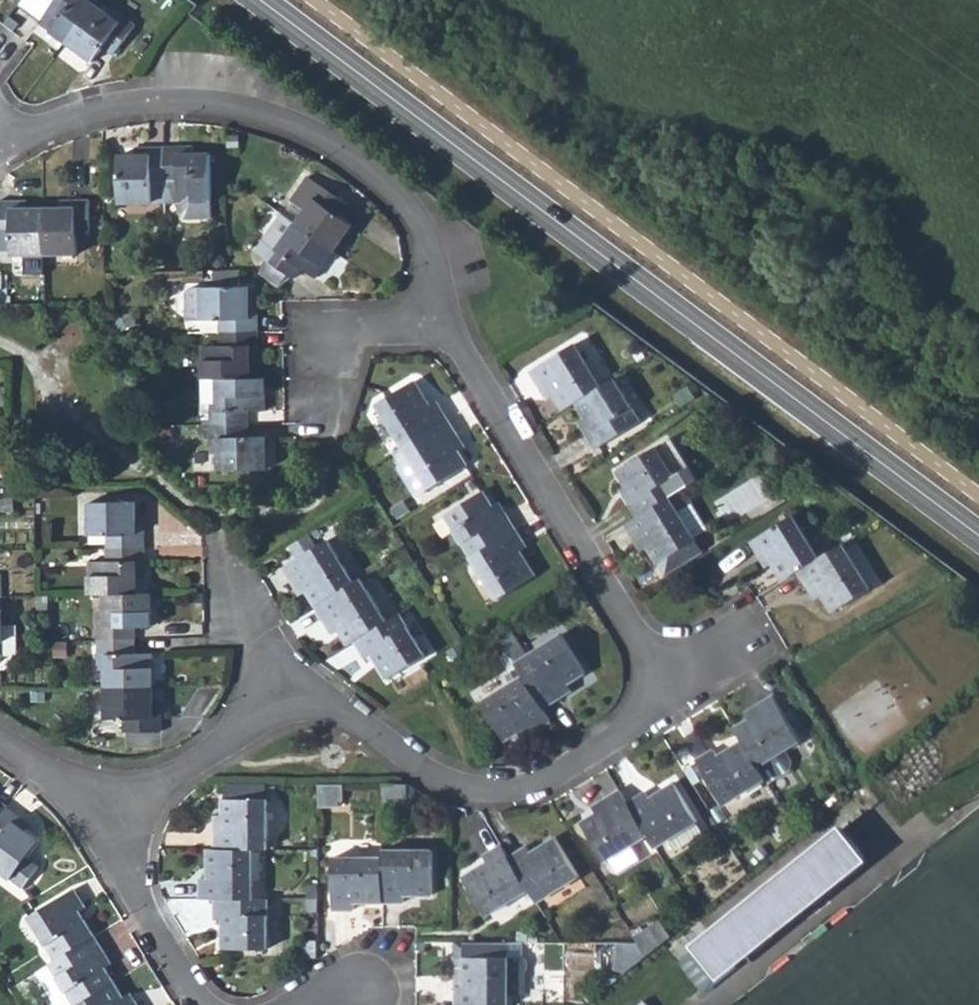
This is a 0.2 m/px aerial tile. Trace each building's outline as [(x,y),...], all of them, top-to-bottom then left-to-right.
[(15,6),(23,11),(31,0),(19,0),(15,6)] [(64,44),(95,2),(92,0),(52,0),(55,2),(39,24),(64,44)] [(107,12),(95,2),(64,44),(86,61),(103,39),(113,46),(132,22),(111,6),(107,12)] [(152,178),(165,178),(165,146),(135,146),(134,155),(120,155),(119,203),(152,203),(152,178)] [(195,147),(165,146),(165,178),(165,203),(179,203),(211,203),(211,155),(196,154),(195,147)] [(306,208),(295,223),(337,251),(354,226),(335,211),(343,199),(305,170),(287,194),(306,208)] [(42,257),(42,209),(25,210),(25,202),(0,202),(0,233),(10,232),(10,255),(10,257),(42,257)] [(59,210),(42,209),(42,257),(74,257),(74,232),(85,232),(86,203),(59,202),(59,210)] [(211,203),(180,203),(180,216),(185,220),(211,221),(211,203)] [(317,278),(337,251),(295,223),(284,214),(258,251),(270,261),(288,273),(290,275),(298,263),(317,278)] [(10,255),(10,232),(0,233),(0,255),(10,255)] [(288,273),(270,261),(261,272),(279,286),(288,273)] [(200,318),(200,285),(189,286),(184,290),(184,317),(200,318)] [(226,317),(225,334),(258,333),(258,306),(251,306),(251,285),(200,285),(200,318),(226,317)] [(200,346),(200,379),(213,380),(251,380),(251,362),(259,362),(258,333),(225,334),(225,346),(200,346)] [(550,385),(565,410),(578,402),(604,387),(577,344),(532,371),(544,389),(550,385)] [(644,420),(618,377),(604,387),(578,402),(593,425),(586,428),(599,448),(644,420)] [(195,418),(202,418),(202,396),(213,396),(213,380),(200,379),(193,380),(193,418),(195,418)] [(377,403),(404,445),(448,418),(436,399),(430,403),(415,379),(377,403)] [(262,413),(262,380),(251,380),(213,380),(213,396),(202,396),(202,418),(195,418),(194,425),(237,425),(237,412),(262,413)] [(460,437),(448,418),(404,445),(432,488),(469,464),(455,440),(460,437)] [(237,438),(237,425),(194,425),(194,433),(202,433),(202,450),(213,451),(213,470),(263,470),(262,438),(237,438)] [(432,488),(404,445),(392,453),(419,496),(432,488)] [(623,487),(640,516),(672,496),(664,484),(677,476),(659,445),(619,470),(628,484),(623,487)] [(664,484),(672,496),(699,478),(692,464),(677,476),(664,484)] [(448,514),(473,554),(517,527),(506,510),(501,513),(485,490),(448,514)] [(698,538),(672,496),(640,516),(628,524),(639,541),(646,537),(661,561),(698,538)] [(117,534),(117,546),(147,546),(147,518),(141,518),(142,501),(91,500),(91,534),(117,534)] [(766,551),(783,581),(800,570),(823,556),(795,513),(752,539),(761,554),(766,551)] [(529,547),(517,527),(473,554),(500,597),(538,574),(524,551),(529,547)] [(299,582),(314,605),(353,581),(326,539),(281,567),(293,586),(299,582)] [(874,587),(845,542),(823,556),(800,570),(812,589),(819,584),(826,596),(836,611),(874,587)] [(91,559),(91,592),(104,592),(143,591),(142,575),(147,575),(147,546),(117,546),(117,559),(91,559)] [(385,620),(359,578),(353,581),(314,605),(326,623),(332,618),(347,643),(354,638),(385,620)] [(812,589),(819,600),(826,596),(819,584),(812,589)] [(152,625),(152,591),(143,591),(104,592),(104,610),(96,610),(96,639),(130,638),(129,624),(152,625)] [(7,593),(0,593),(0,651),(9,651),(9,649),(8,620),(8,611),(7,593)] [(422,653),(397,612),(385,620),(354,638),(365,657),(371,654),(385,677),(422,653)] [(9,649),(22,650),(21,620),(8,620),(9,649)] [(506,649),(513,644),(507,633),(499,639),(504,647),(506,649)] [(513,644),(506,649),(540,706),(558,695),(553,687),(577,673),(553,634),(520,655),(513,644)] [(130,650),(130,638),(96,639),(96,664),(104,664),(104,683),(154,683),(153,650),(130,650)] [(531,730),(549,719),(540,706),(506,649),(504,647),(498,652),(514,680),(479,701),(503,739),(527,725),(531,730)] [(154,700),(154,683),(104,683),(104,713),(130,714),(129,726),(159,726),(159,699),(154,700)] [(736,728),(742,738),(759,765),(766,777),(768,780),(789,766),(791,758),(785,748),(801,738),(775,694),(756,706),(760,714),(749,720),(736,728)] [(745,713),(749,720),(760,714),(756,706),(745,713)] [(723,803),(766,777),(759,765),(742,738),(722,750),(718,744),(695,758),(723,803)] [(643,788),(625,800),(646,833),(653,844),(669,834),(693,819),(695,818),(672,780),(647,795),(643,788)] [(227,782),(226,798),(266,798),(267,783),(227,782)] [(338,805),(338,784),(318,784),(318,804),(338,805)] [(412,805),(412,785),(389,784),(388,804),(412,805)] [(604,858),(646,833),(625,800),(619,788),(600,800),(603,806),(594,811),(580,820),(604,858)] [(9,804),(0,797),(0,816),(9,804)] [(216,825),(216,848),(252,848),(268,848),(268,797),(266,798),(226,798),(224,798),(223,826),(216,825)] [(591,805),(594,811),(603,806),(600,800),(591,805)] [(9,804),(0,816),(0,835),(2,837),(0,840),(0,865),(22,882),(37,862),(28,855),(41,837),(26,826),(31,819),(9,804)] [(669,834),(676,847),(701,831),(693,819),(669,834)] [(864,857),(845,831),(779,883),(695,949),(716,976),(864,857)] [(524,847),(508,857),(527,888),(536,902),(577,876),(553,838),(528,853),(524,847)] [(485,915),(527,888),(508,857),(500,844),(482,855),(487,861),(462,877),(485,915)] [(434,846),(383,845),(384,854),(384,899),(405,899),(405,891),(433,891),(434,846)] [(200,876),(200,897),(214,898),(253,898),(252,848),(216,848),(207,848),(207,876),(200,876)] [(364,899),(384,899),(384,854),(335,854),(335,907),(363,906),(364,899)] [(308,885),(308,898),(317,898),(317,886),(308,885)] [(33,915),(59,957),(96,934),(81,910),(88,906),(77,888),(33,915)] [(267,948),(267,898),(253,898),(214,898),(214,921),(221,921),(221,947),(267,948)] [(308,910),(317,910),(317,898),(308,898),(308,910)] [(651,928),(662,942),(670,935),(660,922),(651,928)] [(651,928),(637,941),(646,956),(662,942),(651,928)] [(107,952),(96,934),(59,957),(53,961),(80,1003),(116,980),(101,955),(107,952)] [(615,972),(627,972),(646,956),(637,941),(615,941),(615,972)] [(464,954),(508,955),(509,942),(465,943),(464,954)] [(456,1004),(509,1004),(509,994),(509,957),(508,955),(464,954),(464,984),(456,984),(456,1004)] [(509,994),(523,994),(523,957),(509,957),(509,994)] [(40,970),(62,1004),(77,1004),(80,1003),(53,961),(40,970)] [(116,980),(80,1003),(81,1004),(139,1004),(135,999),(130,1002),(116,980)]
